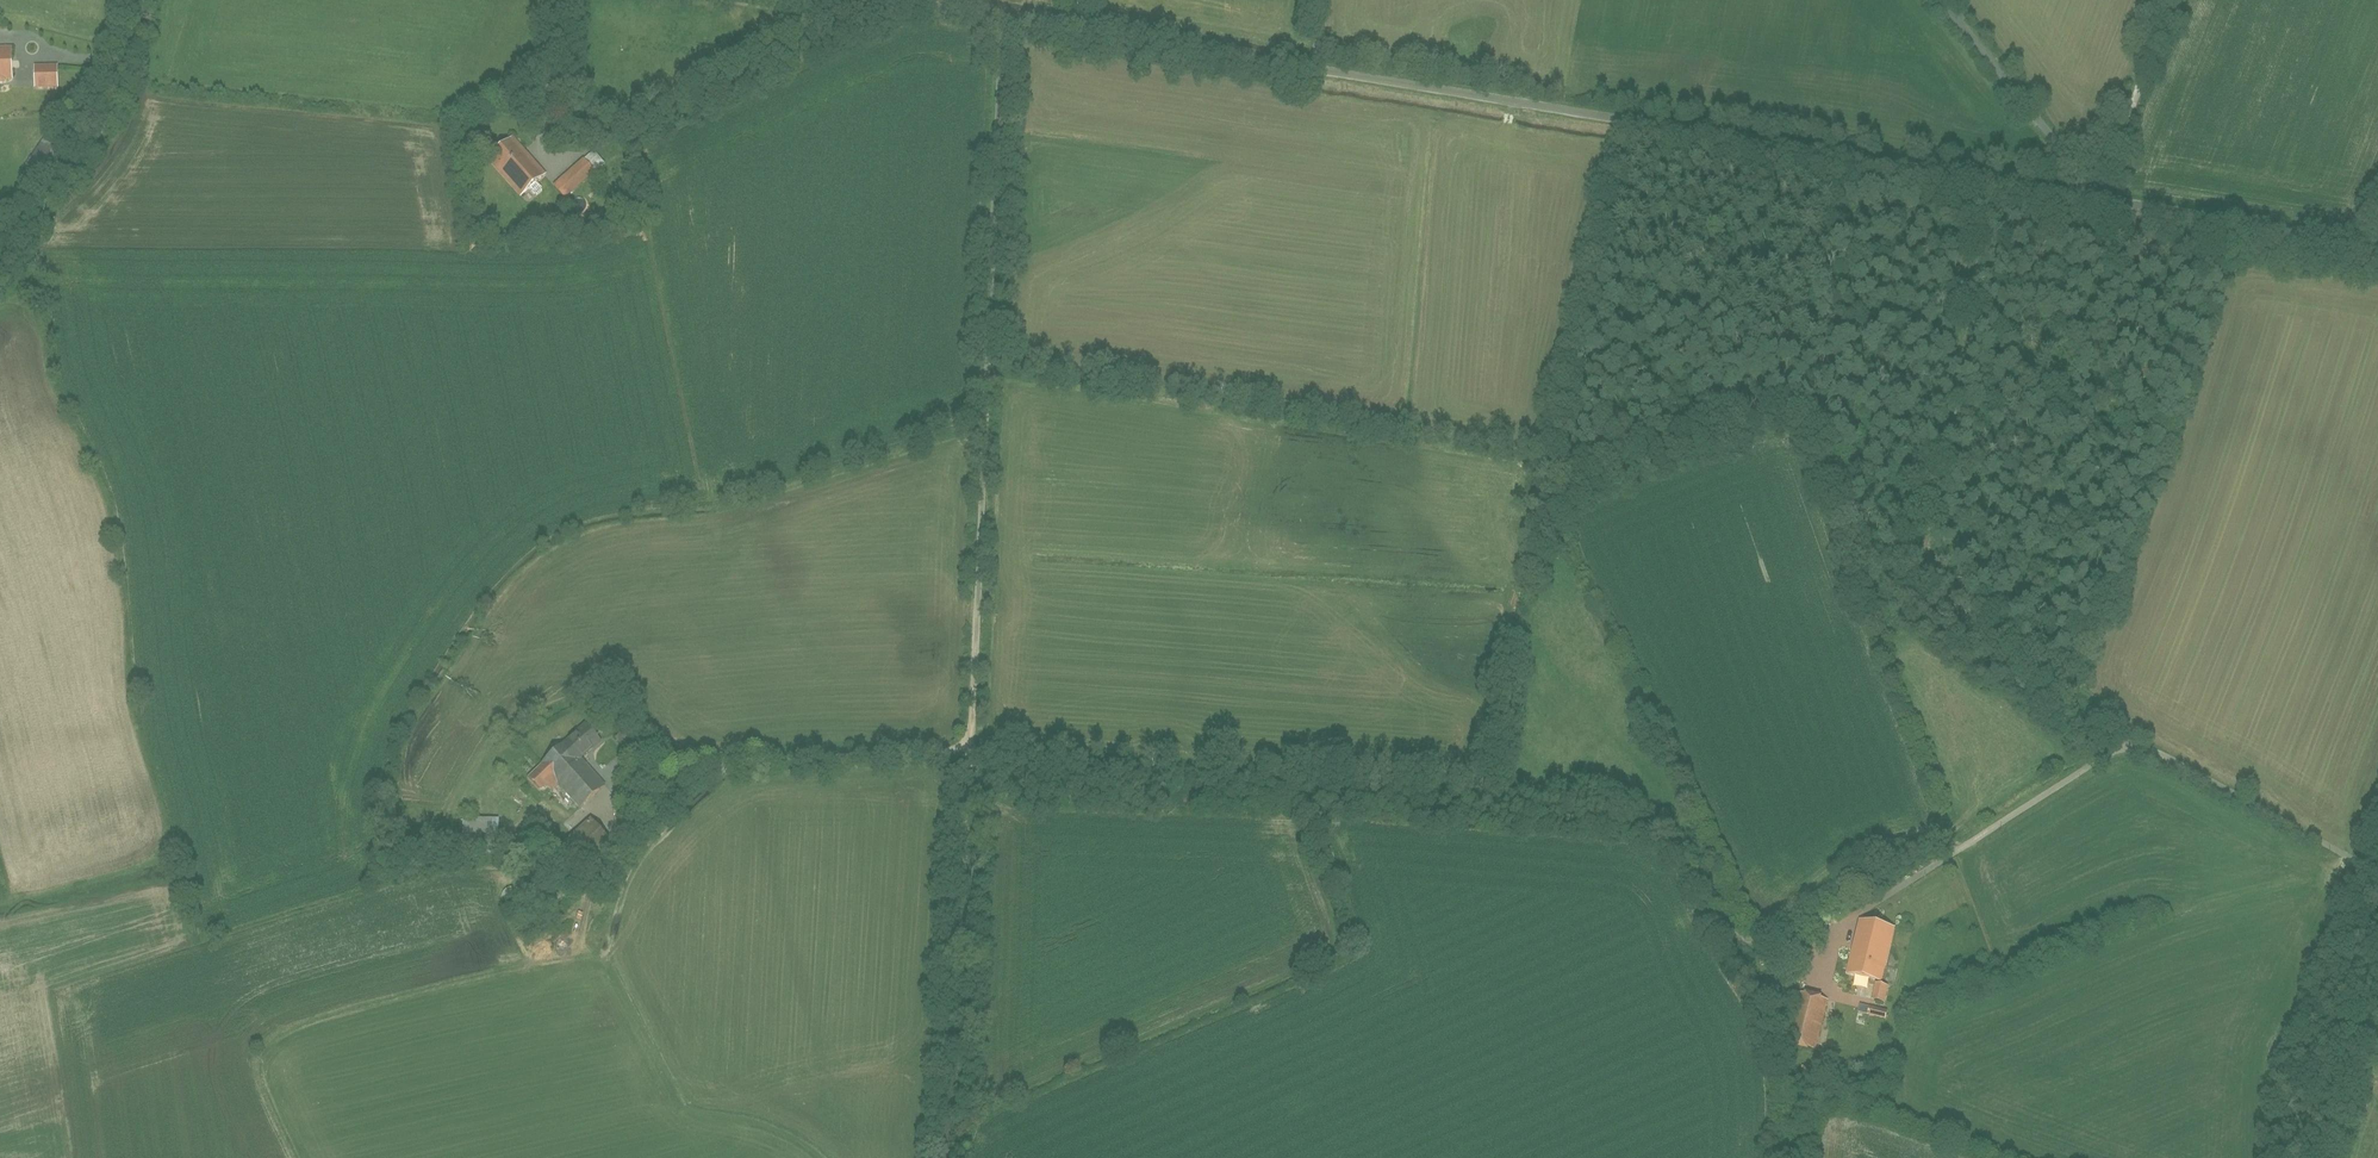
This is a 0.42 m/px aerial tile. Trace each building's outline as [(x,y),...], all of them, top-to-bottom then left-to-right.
[(13,82),(13,51),(0,51),(0,82),(13,82)] [(61,64),(36,64),(36,90),(66,90),(66,72),(61,72),(61,64)] [(47,138),(28,163),(40,172),(49,160),(54,164),(64,151),(47,138)] [(511,139),(490,160),(526,198),(548,178),(511,139)] [(592,172),(582,160),(553,184),(564,196),(592,172)] [(585,725),(500,804),(514,819),(546,790),(550,795),(551,795),(560,787),(579,808),(602,786),(580,762),(601,742),(585,725)] [(590,819),(551,852),(574,878),(612,846),(590,819)] [(1857,918),(1857,921),(1844,978),(1874,984),(1871,999),(1890,1003),(1893,988),(1884,986),(1897,927),(1857,918)] [(1799,994),(1789,1046),(1817,1051),(1827,999),(1799,994)] [(1891,1011),(1867,1009),(1866,1021),(1890,1023),(1891,1011)]
